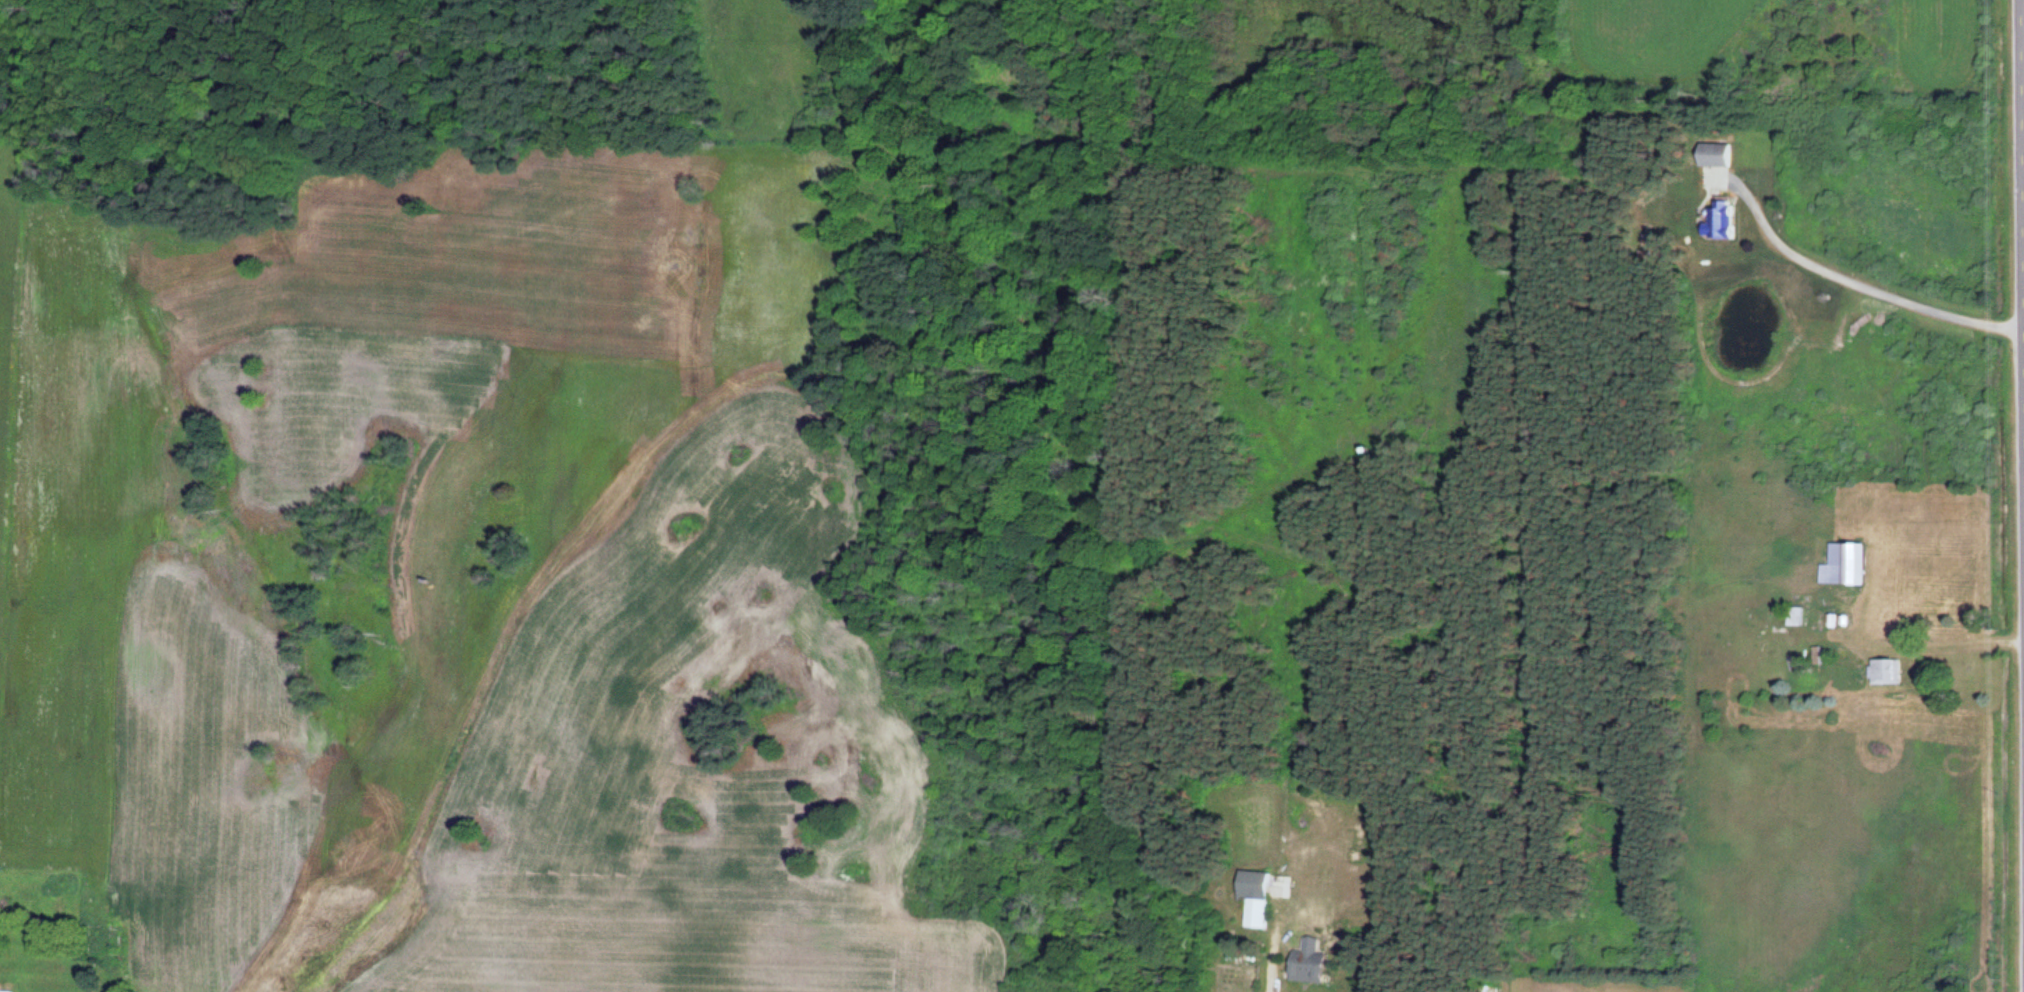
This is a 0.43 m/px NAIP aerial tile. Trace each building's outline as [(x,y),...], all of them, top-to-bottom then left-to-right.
[(1707,144),(1707,167),(1740,167),(1740,144),(1707,144)] [(1731,240),(1742,240),(1742,203),(1715,203),(1715,234),(1731,234),(1731,240)] [(1872,543),(1835,543),(1835,564),(1824,564),(1824,585),(1872,585),(1872,543)] [(1875,660),(1875,685),(1907,685),(1907,660),(1875,660)] [(1245,902),(1254,902),(1253,929),(1274,930),(1277,873),(1246,871),(1245,902)] [(1329,984),(1332,954),(1298,951),(1296,981),(1329,984)]
